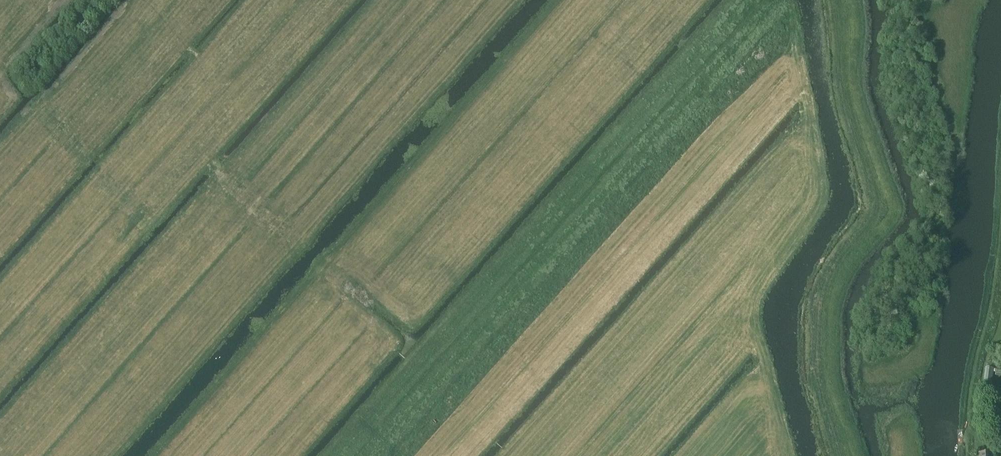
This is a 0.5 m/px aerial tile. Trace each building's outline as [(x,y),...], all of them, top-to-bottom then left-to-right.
[(991,384),(994,368),(986,367),(983,383),(991,384)]
